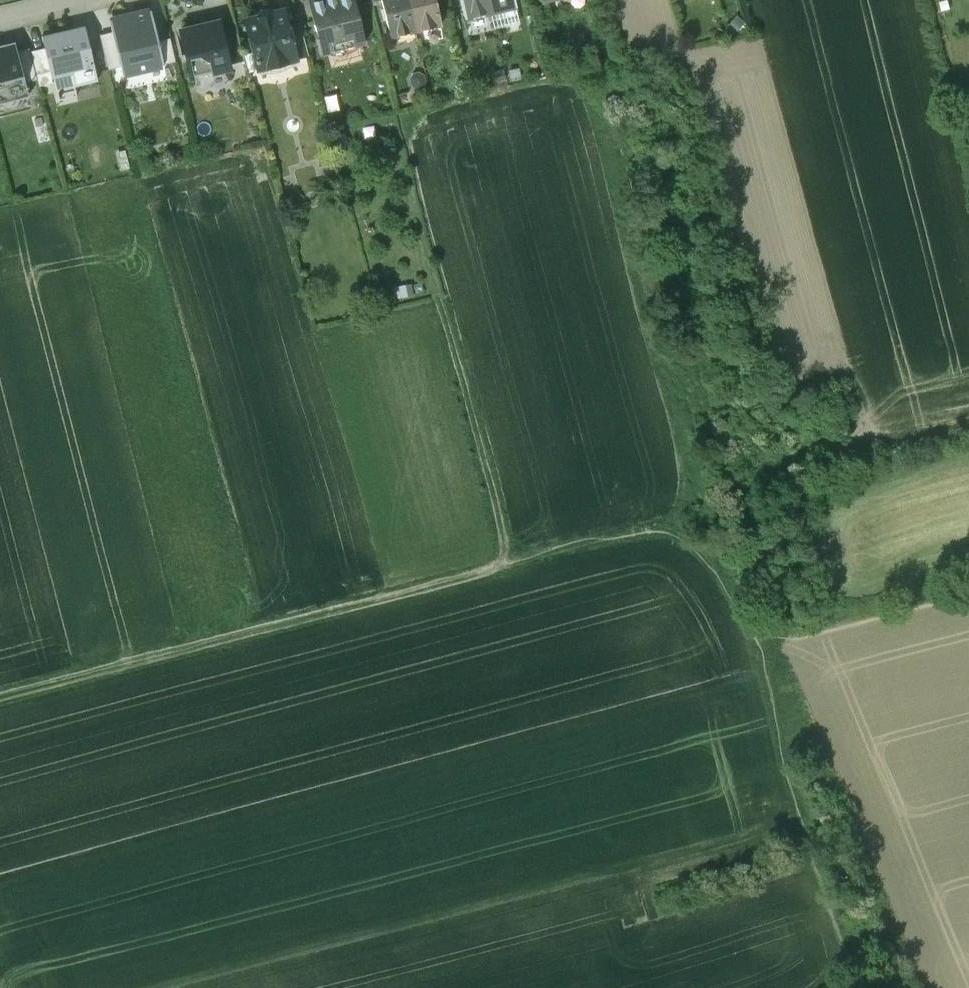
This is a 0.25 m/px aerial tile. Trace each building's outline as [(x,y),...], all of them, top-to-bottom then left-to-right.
[(308,1),(322,54),(365,43),(354,0),(312,0),(308,1)] [(390,36),(415,30),(408,0),(381,0),(390,36)] [(415,30),(415,31),(428,27),(428,28),(441,24),(435,0),(408,0),(415,30)] [(465,19),(490,12),(487,0),(460,0),(465,19)] [(490,12),(516,6),(515,0),(487,0),(490,12)] [(495,13),(499,25),(525,18),(522,6),(495,13)] [(151,10),(134,14),(134,16),(128,18),(127,16),(109,20),(112,31),(120,66),(122,74),(163,64),(158,40),(151,10)] [(263,15),(248,19),(246,22),(254,52),(258,68),(295,59),(292,46),(282,41),(278,27),(280,26),(281,17),(279,10),(271,13),(271,15),(266,16),(263,15)] [(218,21),(180,30),(191,77),(229,68),(228,63),(221,31),(218,21)] [(280,26),(278,27),(282,41),(292,46),(295,59),(308,55),(300,21),(280,26)] [(43,36),(55,89),(97,79),(85,26),(43,36)] [(235,27),(221,31),(228,63),(244,60),(242,55),(235,27)] [(112,31),(99,34),(108,69),(120,66),(112,31)] [(170,38),(158,40),(163,64),(175,61),(170,38)] [(29,48),(17,51),(25,82),(37,79),(29,48)] [(1,55),(0,51),(0,94),(8,91),(11,101),(29,96),(25,82),(17,51),(1,55)] [(254,52),(248,54),(252,70),(258,68),(254,52)] [(248,54),(242,55),(244,60),(247,71),(252,70),(248,54)]
